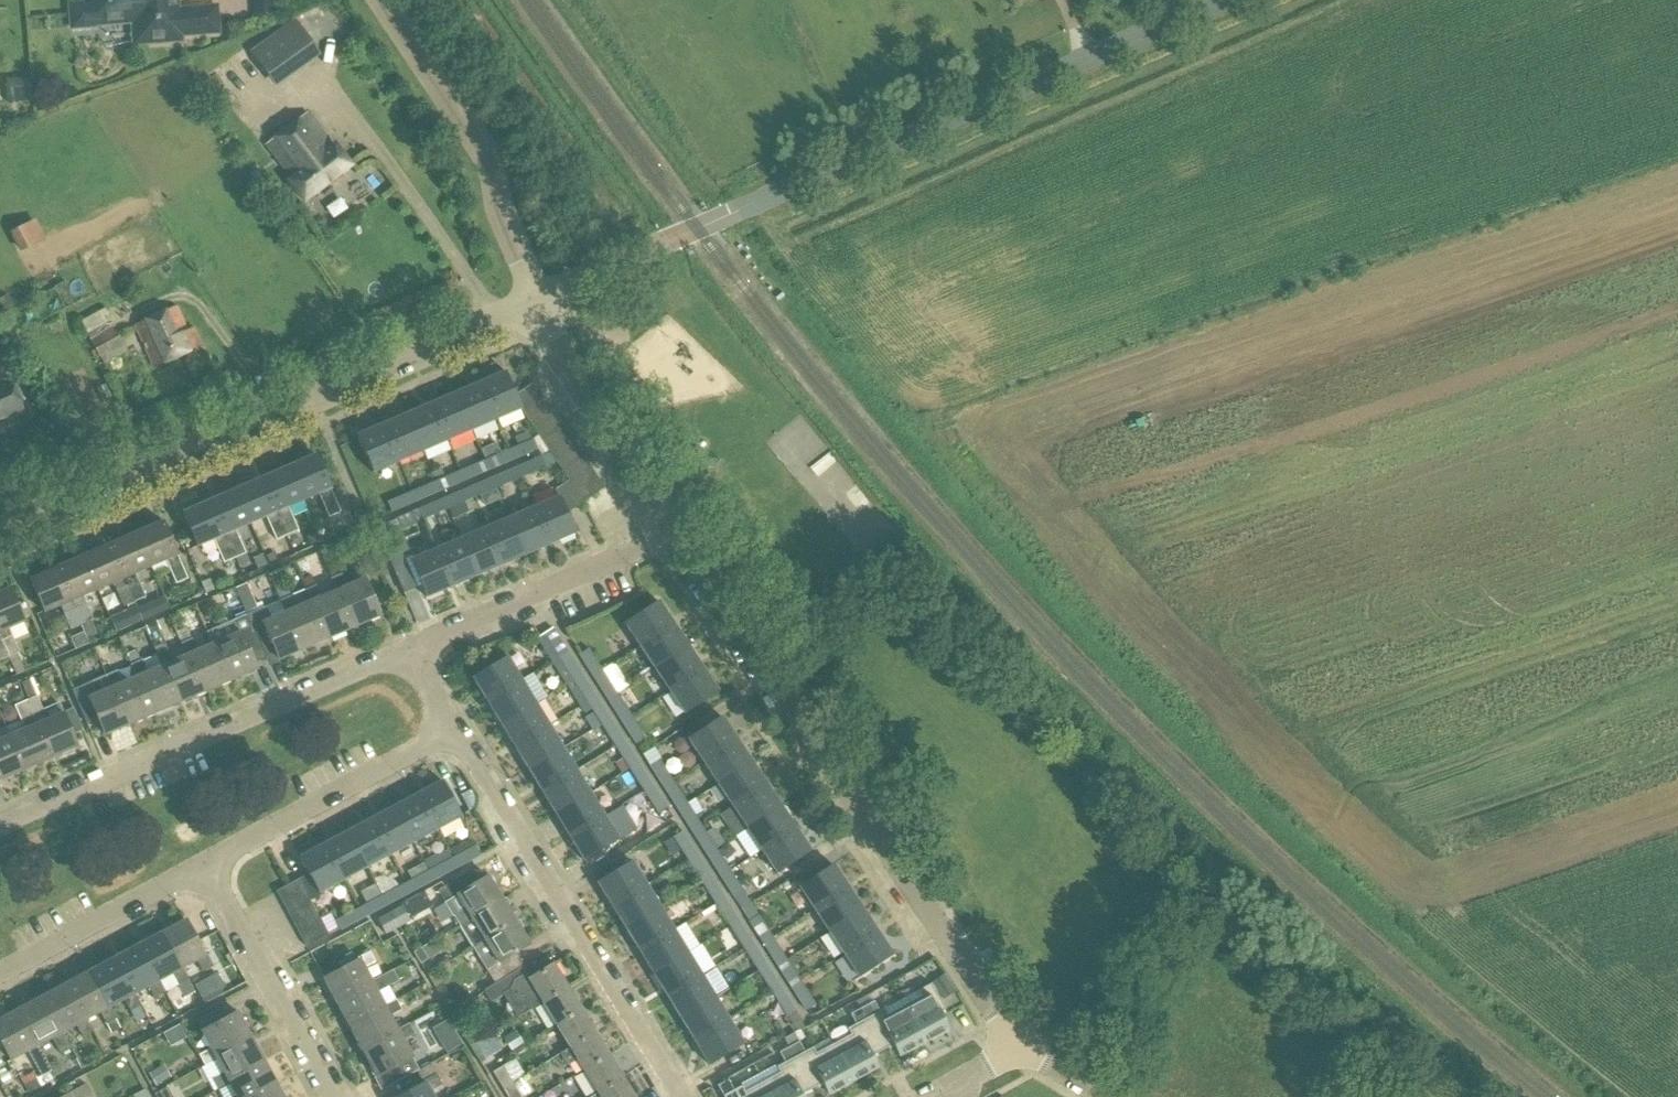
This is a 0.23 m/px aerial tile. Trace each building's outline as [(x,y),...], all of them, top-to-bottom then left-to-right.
[(85,3),(69,4),(71,28),(94,27),(94,21),(125,18),(125,23),(135,22),(136,37),(154,36),(155,43),(182,41),(181,35),(218,32),(216,6),(178,9),(177,0),(84,0),(85,3)] [(275,88),(320,55),(294,19),(249,53),(275,88)] [(8,103),(31,102),(30,78),(6,80),(8,103)] [(335,146),(309,112),(265,145),(291,180),(289,181),(304,202),(350,167),(352,165),(336,144),(335,146)] [(19,252),(45,240),(36,220),(10,233),(19,252)] [(188,330),(177,306),(136,325),(154,367),(203,346),(195,327),(188,330)] [(103,363),(126,351),(114,327),(91,339),(97,351),(90,355),(94,362),(101,359),(103,363)] [(520,408),(514,395),(505,374),(480,384),(496,420),(520,409),(520,408)] [(23,412),(9,378),(0,382),(0,422),(23,412)] [(520,408),(541,394),(534,383),(514,395),(520,408)] [(472,430),(496,420),(480,384),(456,395),(472,430)] [(520,408),(520,409),(527,418),(548,404),(541,394),(520,408)] [(447,440),(472,430),(456,395),(432,405),(447,440)] [(534,429),(555,415),(548,404),(527,418),(534,429)] [(423,451),(447,440),(432,405),(407,416),(423,451)] [(540,439),(562,425),(555,415),(534,429),(539,436),(540,439)] [(398,461),(423,451),(407,416),(383,426),(398,461)] [(547,450),(569,436),(562,425),(540,439),(547,450)] [(374,472),(398,461),(383,426),(359,437),(374,472)] [(508,450),(512,460),(537,450),(532,439),(531,440),(528,432),(514,438),(517,446),(508,450)] [(569,436),(547,450),(554,460),(576,446),(569,436)] [(561,471),(583,457),(576,446),(554,460),(561,471)] [(488,471),(512,460),(508,450),(484,460),(488,471)] [(289,467),(303,501),(319,494),(330,518),(341,513),(340,513),(351,508),(345,493),(334,497),(315,455),(289,467)] [(488,471),(484,460),(481,455),(470,460),(472,465),(460,471),(464,481),(488,471)] [(516,467),(521,478),(546,467),(541,456),(516,467)] [(568,481),(590,467),(583,457),(561,471),(568,481)] [(288,508),(303,501),(289,467),(262,479),(287,536),(298,531),(288,508)] [(497,488),(521,478),(516,467),(492,478),(497,488)] [(575,492),(597,478),(590,467),(568,481),(575,492)] [(464,481),(460,471),(444,477),(442,470),(433,473),(436,481),(440,491),(464,481)] [(472,499),(497,488),(492,478),(468,488),(472,499)] [(575,492),(583,503),(604,489),(597,478),(575,492)] [(276,541),(287,536),(262,479),(236,490),(251,524),(266,518),(276,541)] [(416,502),(440,491),(436,481),(412,491),(416,502)] [(583,503),(575,492),(568,481),(555,491),(558,499),(559,499),(566,514),(583,503)] [(448,509),(472,499),(468,488),(444,499),(448,509)] [(235,531),(251,524),(236,490),(210,502),(235,558),(245,554),(235,531)] [(391,512),(416,502),(412,491),(387,502),(391,512)] [(447,510),(448,509),(444,499),(419,509),(429,530),(452,520),(447,510)] [(574,534),(566,514),(559,499),(558,499),(534,510),(550,545),(574,534)] [(223,564),(235,558),(210,502),(183,513),(198,547),(213,541),(223,564)] [(425,532),(429,530),(419,509),(395,520),(395,521),(399,531),(401,530),(420,522),(425,532)] [(525,555),(550,545),(534,510),(510,520),(525,555)] [(501,566),(525,555),(510,520),(485,531),(501,566)] [(395,521),(375,529),(391,566),(406,559),(412,557),(401,530),(399,531),(395,521)] [(136,533),(151,567),(165,561),(175,584),(188,579),(178,555),(163,522),(136,533)] [(476,576),(501,566),(485,531),(461,541),(476,576)] [(317,532),(306,536),(310,547),(322,542),(317,532)] [(135,574),(151,567),(136,533),(110,545),(135,602),(145,597),(135,574)] [(452,586),(476,576),(461,541),(437,552),(452,586)] [(123,607),(135,602),(110,545),(83,557),(98,590),(113,584),(123,607)] [(427,597),(452,586),(437,552),(412,562),(427,597)] [(82,597),(98,590),(83,557),(58,568),(83,626),(93,621),(82,597)] [(296,561),(251,581),(262,605),(307,584),(296,561)] [(71,631),(83,626),(58,568),(31,580),(46,613),(60,607),(71,631)] [(339,590),(355,626),(381,615),(365,578),(346,587),(342,575),(330,580),(335,592),(339,590)] [(246,584),(235,589),(240,601),(251,596),(246,584)] [(339,590),(335,592),(322,597),(318,585),(305,590),(310,602),(314,600),(330,637),(355,626),(339,590)] [(8,657),(19,653),(9,630),(26,622),(11,588),(0,593),(0,637),(8,657)] [(314,600),(310,602),(296,608),(291,596),(280,601),(285,613),(289,611),(305,648),(330,637),(314,600)] [(210,610),(205,599),(194,603),(199,615),(210,610)] [(137,608),(143,621),(156,616),(150,602),(137,608)] [(641,646),(673,625),(659,602),(626,624),(641,646)] [(123,612),(129,627),(142,622),(136,607),(123,612)] [(289,611),(285,613),(271,619),(267,607),(255,612),(261,627),(264,625),(279,659),(305,648),(289,611)] [(216,644),(232,681),(258,669),(252,655),(262,651),(246,616),(233,622),(232,620),(216,627),(216,628),(206,632),(212,646),(216,644)] [(156,621),(146,626),(150,635),(160,630),(156,621)] [(87,639),(96,635),(91,623),(82,627),(84,633),(87,639)] [(656,669),(688,647),(673,625),(641,646),(656,669)] [(557,655),(566,650),(552,628),(543,634),(557,655)] [(216,644),(212,646),(197,652),(192,640),(189,641),(185,629),(176,632),(186,657),(191,655),(207,691),(232,681),(216,644)] [(84,633),(70,638),(75,650),(89,644),(87,639),(84,633)] [(8,657),(0,637),(0,661),(8,657)] [(671,691),(703,670),(688,647),(656,669),(671,691)] [(593,677),(603,671),(589,648),(579,655),(593,677)] [(191,655),(186,657),(173,662),(167,650),(155,655),(161,668),(166,666),(182,702),(207,691),(191,655)] [(570,676),(579,670),(566,650),(557,655),(570,676)] [(166,666),(161,668),(146,674),(139,656),(131,659),(133,664),(131,665),(136,678),(141,676),(157,713),(182,702),(166,666)] [(488,702),(521,682),(507,659),(474,679),(488,702)] [(583,697),(592,691),(579,670),(570,676),(583,697)] [(703,670),(671,691),(685,713),(718,692),(703,670)] [(141,676),(136,678),(124,684),(119,671),(106,677),(111,689),(116,687),(132,724),(157,713),(141,676)] [(607,699),(617,693),(603,671),(593,677),(607,699)] [(116,687),(111,689),(98,695),(92,682),(71,691),(86,725),(99,719),(106,735),(132,724),(116,687)] [(502,724),(535,705),(521,682),(488,702),(502,724)] [(621,721),(631,715),(626,708),(636,701),(627,687),(617,693),(607,699),(621,721)] [(593,731),(611,719),(592,691),(583,697),(593,713),(585,718),(593,731)] [(26,701),(51,759),(77,748),(72,735),(83,731),(73,709),(46,721),(36,697),(26,701)] [(24,771),(51,759),(26,701),(13,706),(23,730),(10,736),(24,771)] [(516,747),(549,727),(535,705),(502,724),(516,747)] [(631,715),(621,721),(636,744),(645,738),(631,715)] [(612,742),(622,736),(611,719),(593,731),(599,741),(601,743),(609,737),(612,742)] [(706,761),(736,741),(721,719),(691,739),(706,761)] [(530,769),(563,750),(549,727),(516,747),(530,769)] [(10,736),(0,741),(0,781),(24,771),(10,736)] [(628,766),(637,760),(622,736),(612,742),(628,766)] [(720,784),(750,763),(736,741),(706,761),(720,784)] [(544,792),(576,773),(563,750),(530,769),(544,792)] [(643,789),(652,783),(637,760),(628,766),(643,789)] [(664,789),(674,783),(659,761),(650,767),(664,789)] [(735,806),(765,785),(750,763),(720,784),(735,806)] [(558,814),(590,795),(576,773),(544,792),(558,814)] [(417,796),(435,830),(460,816),(443,783),(417,796)] [(652,783),(643,789),(658,814),(668,808),(652,783)] [(678,811),(696,800),(695,799),(687,804),(674,783),(664,789),(678,811)] [(749,828),(780,807),(765,785),(735,806),(749,828)] [(572,837),(604,818),(590,795),(558,814),(572,837)] [(410,843),(435,830),(417,796),(392,810),(410,843)] [(692,833),(702,827),(695,816),(703,811),(696,800),(678,811),(692,833)] [(764,850),(795,829),(780,807),(749,828),(764,850)] [(384,857),(410,843),(392,810),(367,823),(368,825),(384,857)] [(604,818),(572,837),(586,859),(618,840),(604,818)] [(729,819),(720,827),(731,841),(741,834),(729,819)] [(359,870),(384,857),(368,825),(367,823),(341,837),(343,840),(359,870)] [(706,855),(716,849),(702,827),(692,833),(706,855)] [(795,829),(764,850),(778,872),(810,852),(795,829)] [(687,861),(697,854),(682,832),(672,838),(687,861)] [(338,881),(359,870),(343,840),(341,837),(321,848),(338,881)] [(451,858),(457,869),(481,857),(475,846),(451,858)] [(320,891),(338,881),(321,848),(302,858),(310,873),(276,891),(306,947),(327,936),(308,902),(322,895),(320,891)] [(720,877),(730,870),(716,849),(706,855),(720,877)] [(701,883),(711,877),(697,854),(687,861),(701,883)] [(434,882),(457,869),(451,858),(428,871),(434,882)] [(614,905),(645,886),(631,863),(600,883),(614,905)] [(817,909),(847,889),(833,867),(802,887),(817,909)] [(730,870),(720,877),(734,899),(744,893),(730,870)] [(410,894),(434,882),(428,871),(404,883),(410,894)] [(459,926),(502,899),(488,877),(477,884),(470,871),(438,891),(445,903),(458,895),(466,908),(453,916),(459,926)] [(715,905),(725,899),(711,877),(701,883),(715,905)] [(1078,887),(1101,896),(1105,886),(1082,877),(1078,887)] [(387,907),(410,894),(404,883),(381,896),(387,907)] [(627,928),(659,909),(645,886),(614,905),(627,928)] [(831,932),(862,911),(847,889),(817,909),(831,932)] [(364,919),(387,907),(381,896),(358,908),(364,919)] [(473,948),(515,922),(502,899),(459,926),(473,948)] [(729,927),(739,921),(725,899),(715,905),(729,927)] [(385,935),(410,922),(401,906),(376,919),(385,935)] [(340,932),(364,919),(358,908),(334,921),(340,932)] [(641,951),(673,931),(659,909),(627,928),(641,951)] [(846,954),(877,933),(862,911),(831,932),(846,954)] [(762,944),(772,938),(758,915),(748,921),(762,944)] [(185,967),(185,968),(196,962),(202,972),(213,966),(208,956),(206,957),(187,921),(162,934),(181,970),(185,967)] [(743,949),(753,943),(739,921),(729,927),(743,949)] [(495,985),(524,967),(515,953),(530,945),(515,922),(473,948),(494,983),(495,985)] [(655,974),(686,954),(673,931),(641,951),(655,974)] [(877,933),(846,954),(861,976),(891,956),(877,933)] [(184,969),(185,968),(185,967),(181,970),(162,934),(138,947),(157,983),(160,981),(161,981),(173,974),(178,985),(189,980),(184,969)] [(777,966),(786,960),(772,938),(762,944),(777,966)] [(757,971),(767,965),(753,943),(743,949),(757,971)] [(159,982),(161,981),(160,981),(157,983),(138,947),(114,960),(132,995),(136,993),(136,994),(148,987),(154,999),(165,993),(159,982)] [(374,984),(372,981),(365,968),(377,962),(371,951),(357,958),(358,961),(325,979),(338,1004),(374,984)] [(669,996),(700,976),(686,954),(655,974),(669,996)] [(135,995),(136,994),(136,993),(132,995),(114,960),(89,973),(108,1008),(111,1007),(124,1001),(130,1012),(141,1006),(135,995)] [(791,988),(800,982),(786,960),(777,966),(791,988)] [(531,1009),(542,1002),(568,987),(554,965),(530,979),(527,973),(514,981),(510,975),(524,967),(495,985),(494,983),(483,991),(490,1002),(510,991),(513,995),(522,997),(524,996),(531,1009)] [(771,994),(781,987),(767,965),(757,971),(771,994)] [(111,1008),(111,1007),(108,1008),(89,973),(65,985),(84,1022),(87,1020),(100,1013),(106,1024),(117,1019),(111,1008)] [(955,992),(945,975),(943,976),(932,983),(942,1000),(955,992)] [(387,1008),(385,1005),(378,991),(388,986),(382,976),(372,981),(374,984),(338,1004),(351,1028),(387,1008)] [(682,1019),(714,999),(700,976),(669,996),(682,1019)] [(800,982),(791,988),(805,1010),(814,1005),(800,982)] [(921,997),(906,1005),(907,1007),(926,1042),(948,1030),(940,1013),(945,1010),(931,984),(918,991),(921,997)] [(93,1032),(87,1020),(84,1022),(65,985),(41,998),(60,1035),(63,1034),(62,1033),(76,1026),(82,1037),(93,1032)] [(556,1025),(582,1010),(568,987),(542,1002),(556,1025)] [(781,987),(771,994),(786,1016),(796,1010),(781,987)] [(68,1045),(63,1034),(60,1035),(41,998),(17,1011),(36,1047),(39,1046),(52,1039),(58,1050),(68,1045)] [(400,1033),(398,1029),(391,1016),(401,1010),(396,999),(385,1005),(387,1008),(351,1028),(364,1052),(400,1033)] [(696,1042),(728,1022),(714,999),(682,1019),(696,1042)] [(870,1003),(860,1009),(860,1010),(882,1051),(893,1045),(899,1056),(926,1042),(907,1007),(906,1005),(887,1016),(883,1009),(875,1014),(870,1003)] [(850,1035),(835,1044),(836,1045),(855,1080),(878,1068),(871,1056),(882,1051),(860,1010),(860,1009),(850,1014),(855,1024),(847,1029),(850,1035)] [(570,1047),(595,1032),(582,1010),(556,1025),(570,1047)] [(39,1046),(36,1047),(17,1011),(0,1020),(0,1038),(12,1060),(29,1051),(41,1076),(51,1071),(39,1046)] [(215,1056),(251,1037),(238,1012),(202,1031),(211,1049),(199,1055),(205,1066),(217,1059),(215,1056)] [(447,1020),(432,1029),(447,1054),(462,1044),(447,1020)] [(728,1022),(696,1042),(710,1064),(742,1045),(728,1022)] [(400,1033),(364,1052),(377,1077),(395,1067),(402,1080),(420,1071),(413,1058),(413,1057),(404,1040),(414,1035),(408,1024),(398,1029),(400,1033)] [(472,1031),(465,1034),(472,1045),(482,1038),(478,1032),(472,1031)] [(583,1070),(609,1054),(595,1032),(570,1047),(559,1053),(566,1065),(577,1059),(583,1070)] [(228,1080),(264,1061),(251,1037),(215,1056),(217,1059),(224,1073),(212,1080),(217,1090),(230,1084),(228,1080)] [(479,1064),(495,1054),(485,1037),(482,1038),(472,1045),(469,1047),(479,1064)] [(799,1042),(789,1047),(789,1048),(811,1089),(822,1083),(828,1095),(855,1080),(836,1045),(835,1044),(816,1054),(813,1047),(804,1052),(799,1042)] [(762,1082),(763,1084),(770,1096),(802,1096),(801,1095),(811,1089),(789,1048),(789,1047),(779,1052),(784,1062),(776,1067),(780,1073),(762,1082)] [(597,1092),(623,1077),(609,1054),(583,1070),(597,1092)] [(277,1085),(264,1061),(228,1080),(230,1084),(237,1096),(255,1096),(277,1085)] [(502,1089),(512,1083),(502,1067),(493,1073),(502,1089)] [(41,1087),(33,1072),(21,1079),(28,1094),(41,1087)] [(430,1090),(441,1085),(435,1075),(422,1082),(423,1085),(400,1096),(434,1096),(430,1090)] [(597,1092),(600,1096),(635,1096),(623,1077),(597,1092)] [(717,1086),(718,1087),(723,1096),(770,1096),(763,1084),(762,1082),(745,1092),(741,1086),(733,1090),(728,1080),(717,1086)] [(502,1089),(507,1096),(521,1096),(512,1083),(502,1089)] [(277,1085),(255,1096),(284,1096),(277,1085)] [(86,1096),(80,1086),(61,1096),(84,1096),(86,1096)] [(154,1095),(155,1096),(172,1096),(167,1088),(154,1095)]
